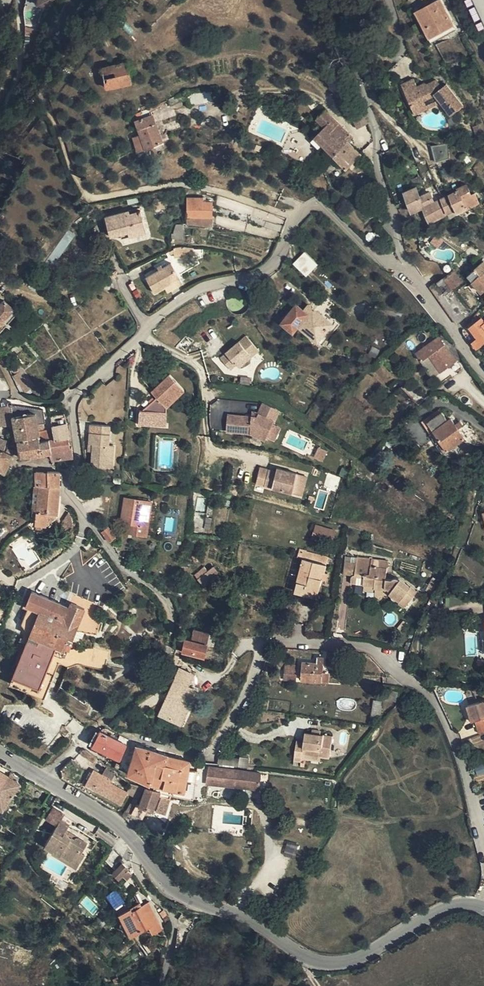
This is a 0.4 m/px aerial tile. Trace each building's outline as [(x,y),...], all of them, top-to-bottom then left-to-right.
[(56,0),(30,0),(29,9),(41,11),(41,10),(54,12),(56,0)] [(417,12),(430,38),(453,26),(439,0),(438,0),(417,12)] [(469,10),(474,21),(479,19),(475,7),(469,10)] [(106,88),(131,83),(126,63),(102,68),(106,88)] [(342,87),(336,76),(328,81),(334,92),(342,87)] [(436,94),(454,112),(465,101),(446,82),(443,85),(436,78),(428,85),(425,83),(418,86),(415,78),(403,83),(412,104),(436,94)] [(216,87),(188,92),(188,98),(189,105),(218,102),(216,87)] [(188,98),(188,92),(168,101),(171,107),(188,98)] [(416,114),(440,104),(436,94),(412,104),(416,114)] [(451,115),(454,112),(436,94),(440,104),(451,115)] [(342,113),(351,108),(346,98),(335,103),(342,113)] [(162,142),(149,108),(140,112),(142,116),(137,117),(138,121),(136,122),(140,135),(133,137),(137,151),(162,142)] [(315,137),(323,144),(343,127),(325,110),(316,119),(324,127),(318,134),(315,132),(312,134),(315,137)] [(353,117),(354,117),(351,110),(345,114),(348,119),(353,117)] [(366,123),(362,113),(354,117),(353,117),(358,128),(366,123)] [(343,127),(323,144),(347,169),(362,155),(348,141),(352,137),(343,127)] [(311,140),(319,148),(323,144),(315,137),(311,140)] [(446,144),(433,147),(437,161),(450,158),(446,144)] [(472,194),(467,184),(458,188),(459,190),(441,199),(447,214),(455,209),(457,213),(473,206),(469,196),(472,194)] [(405,193),(408,200),(409,203),(412,212),(414,211),(415,213),(418,211),(418,209),(419,209),(424,207),(434,202),(430,193),(421,198),(420,196),(419,192),(417,188),(405,193)] [(469,196),(473,206),(479,202),(475,193),(472,194),(469,196)] [(128,206),(138,203),(137,197),(127,200),(128,206)] [(186,218),(212,218),(212,202),(203,202),(203,198),(186,197),(186,218)] [(441,199),(434,202),(424,207),(431,221),(448,214),(447,214),(441,199)] [(163,201),(154,203),(156,211),(164,209),(163,201)] [(110,237),(121,235),(129,233),(145,228),(140,211),(130,213),(129,211),(105,217),(110,237)] [(80,229),(86,224),(81,218),(75,222),(80,229)] [(186,225),(212,228),(212,218),(186,218),(186,225)] [(171,239),(183,239),(183,225),(176,225),(173,233),(171,234),(171,239)] [(146,233),(145,228),(129,233),(130,236),(130,238),(146,233)] [(43,266),(49,272),(69,244),(63,238),(43,266)] [(177,247),(169,252),(170,254),(172,258),(180,254),(177,247)] [(305,252),(304,253),(293,264),(306,277),(316,266),(317,265),(305,252)] [(154,293),(165,288),(180,279),(171,263),(162,268),(158,270),(146,277),(154,293)] [(35,292),(49,272),(43,266),(28,287),(35,292)] [(474,283),(483,274),(483,271),(480,266),(469,276),(474,283)] [(458,268),(443,278),(453,291),(466,279),(458,268)] [(431,269),(422,275),(430,285),(438,280),(431,269)] [(482,293),(483,291),(483,274),(474,283),(482,293)] [(430,286),(430,285),(429,286),(457,324),(469,314),(453,291),(443,278),(430,286)] [(167,293),(179,286),(183,284),(180,279),(165,288),(167,293)] [(12,311),(13,310),(5,301),(0,306),(0,325),(12,311)] [(297,305),(292,312),(283,323),(294,332),(299,326),(318,341),(332,325),(309,305),(304,311),(297,305)] [(0,325),(0,332),(16,314),(12,311),(0,325)] [(477,349),(483,344),(483,322),(482,318),(470,327),(478,338),(472,342),(477,349)] [(463,357),(446,331),(439,336),(456,361),(463,357)] [(245,335),(219,358),(232,373),(259,350),(245,335)] [(456,361),(439,336),(416,353),(422,361),(429,356),(440,373),(456,361)] [(3,357),(5,362),(20,350),(17,346),(3,357)] [(429,356),(422,361),(433,377),(440,373),(429,356)] [(12,364),(10,366),(10,369),(10,371),(13,374),(16,374),(19,373),(20,371),(20,368),(19,365),(17,364),(14,363),(12,364)] [(25,393),(30,390),(19,373),(14,376),(25,393)] [(184,391),(168,374),(151,392),(156,397),(142,411),(139,411),(138,425),(160,426),(160,411),(166,411),(166,407),(184,391)] [(51,422),(44,423),(43,409),(12,406),(12,403),(11,402),(9,402),(8,402),(7,404),(8,406),(0,407),(0,422),(5,422),(6,426),(10,425),(14,425),(16,440),(39,436),(38,431),(52,428),(51,422)] [(273,424),(280,411),(265,404),(259,415),(258,417),(253,416),(228,414),(226,430),(250,432),(265,440),(267,436),(273,424)] [(434,431),(448,451),(465,439),(459,429),(451,419),(449,421),(440,408),(425,418),(434,431)] [(65,413),(49,415),(51,422),(52,428),(54,438),(40,441),(39,436),(16,440),(20,458),(49,453),(51,461),(53,461),(73,458),(72,447),(70,447),(68,437),(70,437),(65,413)] [(421,421),(430,434),(434,431),(425,418),(421,421)] [(459,429),(465,439),(468,442),(477,435),(468,422),(459,429)] [(280,428),(273,424),(267,436),(274,440),(280,428)] [(91,467),(107,468),(108,446),(110,426),(90,425),(89,445),(92,445),(92,453),(91,467)] [(54,438),(52,428),(38,431),(39,436),(40,441),(54,438)] [(430,434),(444,454),(448,451),(434,431),(430,434)] [(0,449),(0,470),(5,473),(13,454),(6,452),(3,450),(0,449)] [(290,492),(295,473),(275,468),(275,471),(267,469),(263,486),(290,492)] [(36,486),(60,487),(60,472),(48,472),(47,473),(36,472),(36,486)] [(310,477),(295,473),(290,492),(305,496),(310,477)] [(57,514),(60,487),(36,486),(34,486),(33,491),(32,503),(33,503),(32,512),(37,513),(35,529),(42,530),(57,514)] [(128,533),(146,535),(150,503),(125,499),(122,523),(129,523),(128,533)] [(63,535),(69,542),(71,538),(72,534),(72,531),(73,527),(73,523),(72,520),(71,517),(69,512),(63,522),(64,523),(58,531),(63,535)] [(311,539),(333,542),(335,528),(313,525),(311,539)] [(108,527),(101,533),(109,542),(115,537),(108,527)] [(63,548),(69,542),(63,535),(59,539),(60,543),(63,548)] [(37,560),(29,547),(21,552),(29,565),(37,560)] [(298,557),(304,558),(326,565),(328,557),(300,549),(298,557)] [(326,565),(304,558),(295,592),(306,594),(307,590),(319,593),(323,579),(321,579),(322,572),(325,573),(326,565)] [(377,566),(378,560),(358,558),(357,562),(355,575),(354,575),(352,578),(351,585),(385,590),(406,606),(417,592),(399,579),(397,578),(394,577),(392,580),(386,579),(387,568),(377,566)] [(388,560),(378,560),(377,566),(387,568),(388,560)] [(355,575),(357,562),(349,562),(348,574),(354,575),(355,575)] [(202,587),(219,573),(214,567),(197,580),(202,587)] [(307,590),(306,594),(305,598),(317,601),(319,593),(307,590)] [(44,697),(58,662),(62,654),(79,658),(106,664),(108,652),(71,642),(72,639),(75,632),(84,609),(71,603),(69,607),(32,591),(26,606),(28,607),(21,623),(30,634),(28,637),(26,644),(24,648),(12,676),(22,680),(19,687),(44,697)] [(4,627),(9,613),(0,609),(0,625),(4,627)] [(107,615),(104,612),(99,618),(102,621),(107,615)] [(204,655),(206,644),(208,634),(193,630),(190,641),(185,639),(183,650),(204,655)] [(75,632),(72,639),(80,643),(84,632),(75,632)] [(208,634),(206,644),(213,646),(216,635),(208,634)] [(26,644),(28,637),(22,635),(19,641),(26,644)] [(58,662),(68,666),(78,663),(79,658),(62,654),(58,662)] [(173,657),(169,667),(177,671),(182,661),(173,657)] [(79,658),(78,663),(104,670),(106,664),(79,658)] [(302,680),(326,682),(327,673),(323,672),(324,658),(318,658),(317,663),(303,662),(302,666),(302,680)] [(297,665),(285,664),(284,681),(296,682),(297,665)] [(186,689),(192,676),(180,670),(160,714),(180,724),(194,693),(186,689)] [(327,673),(326,682),(345,683),(346,673),(327,673)] [(10,683),(19,687),(22,680),(12,676),(10,683)] [(386,701),(395,702),(397,692),(387,691),(386,701)] [(380,716),(382,701),(374,700),(371,724),(376,724),(377,716),(380,716)] [(483,731),(483,701),(467,706),(472,722),(476,721),(480,732),(483,731)] [(93,738),(90,744),(114,756),(120,759),(126,744),(100,731),(95,739),(93,738)] [(332,737),(320,735),(312,734),(305,733),(304,743),(296,741),(294,761),(301,762),(300,766),(305,767),(306,759),(321,761),(321,757),(330,758),(332,737)] [(156,762),(165,764),(167,755),(150,748),(136,745),(130,765),(128,773),(149,783),(151,784),(156,762)] [(86,750),(83,756),(94,764),(97,758),(86,750)] [(165,764),(189,770),(190,761),(180,758),(168,756),(167,755),(165,764)] [(239,767),(248,768),(249,759),(240,758),(239,767)] [(121,769),(128,773),(130,765),(124,762),(121,769)] [(151,784),(163,787),(165,778),(161,777),(165,764),(156,762),(151,784)] [(185,792),(194,794),(198,772),(189,770),(165,764),(161,777),(165,778),(163,787),(172,790),(185,792)] [(207,784),(217,785),(218,768),(208,767),(207,784)] [(218,768),(217,785),(259,789),(260,774),(239,772),(239,770),(218,768)] [(122,804),(127,794),(128,792),(127,792),(110,782),(110,781),(103,776),(103,775),(93,769),(86,784),(122,804)] [(8,776),(0,770),(0,787),(8,776)] [(106,770),(103,775),(103,776),(110,781),(114,773),(106,770)] [(8,776),(0,787),(0,807),(1,808),(3,809),(19,783),(8,776)] [(135,797),(138,799),(145,787),(131,783),(127,792),(128,792),(127,794),(135,797)] [(163,792),(171,795),(172,790),(163,787),(151,784),(149,783),(148,788),(160,791),(163,792)] [(153,810),(160,791),(148,788),(146,787),(140,804),(137,803),(133,814),(146,818),(149,809),(153,810)] [(171,795),(193,801),(194,794),(185,792),(172,790),(171,795)] [(163,792),(156,809),(165,813),(171,795),(163,792)] [(50,807),(56,797),(50,793),(44,803),(50,807)] [(129,808),(132,810),(138,799),(135,797),(129,808)] [(244,811),(219,807),(217,818),(224,819),(223,825),(242,828),(244,811)] [(121,818),(124,820),(132,810),(129,808),(121,818)] [(45,845),(53,850),(78,865),(85,855),(82,853),(87,843),(78,838),(74,839),(64,833),(66,830),(69,825),(61,819),(45,845)] [(22,837),(24,833),(15,827),(13,831),(22,837)] [(78,838),(66,830),(64,833),(74,839),(78,838)] [(286,842),(284,853),(296,856),(298,845),(286,842)] [(53,850),(52,853),(77,868),(78,865),(53,850)] [(126,877),(130,872),(126,868),(127,867),(122,862),(112,872),(117,877),(122,873),(126,877)] [(132,910),(131,907),(119,913),(130,935),(151,924),(155,931),(163,926),(150,901),(141,905),(132,910)] [(29,962),(9,956),(6,965),(26,971),(29,962)]
